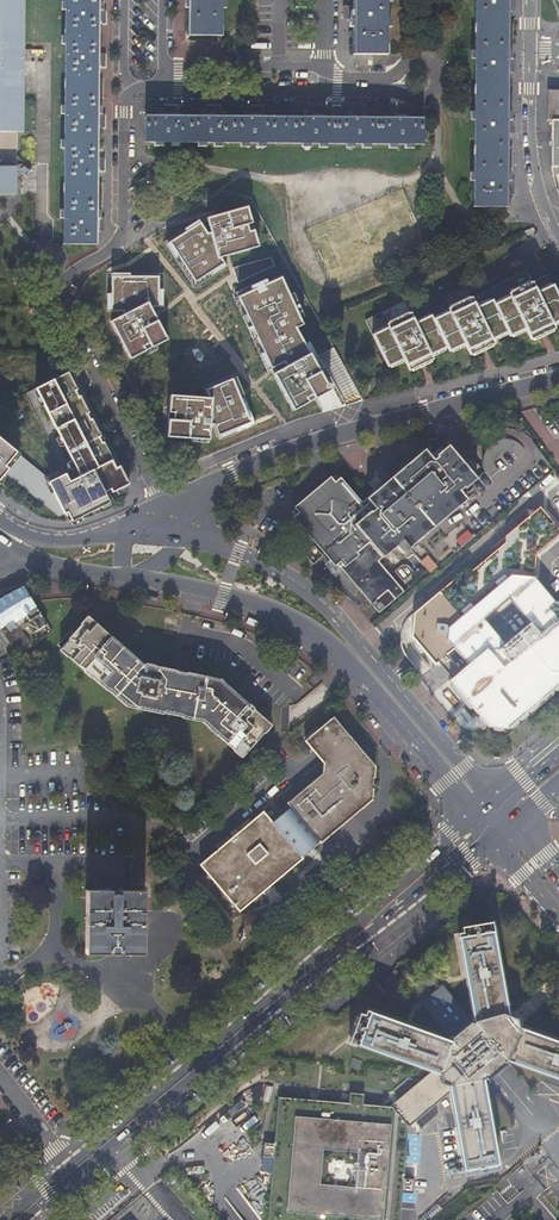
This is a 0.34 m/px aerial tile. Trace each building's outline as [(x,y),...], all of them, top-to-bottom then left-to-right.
[(3,195),(16,195),(17,131),(24,131),(24,62),(30,62),(31,49),(24,49),(24,0),(0,0),(0,196),(3,195)] [(61,242),(96,242),(96,230),(96,217),(96,170),(96,156),(97,128),(97,112),(97,67),(97,52),(98,22),(98,8),(98,0),(63,0),(61,242)] [(187,34),(222,35),(222,0),(188,0),(187,34)] [(351,4),(351,20),(350,54),(384,55),(385,0),(351,0),(351,4)] [(473,206),(506,207),(506,194),(506,180),(506,133),(507,117),(507,71),(507,58),(508,11),(508,0),(475,0),(473,206)] [(351,20),(351,4),(343,4),(343,20),(351,20)] [(106,52),(97,52),(97,67),(106,67),(106,52)] [(547,91),(547,120),(546,120),(546,121),(550,121),(550,167),(558,167),(558,91),(547,91)] [(161,115),(174,115),(174,105),(161,105),(161,115)] [(247,116),(262,116),(262,105),(248,105),(247,116)] [(205,116),(219,116),(219,106),(205,106),(205,116)] [(353,118),(367,118),(367,106),(353,106),(353,118)] [(308,117),(322,117),(322,107),(308,107),(308,117)] [(395,119),(408,119),(409,108),(395,107),(395,119)] [(106,112),(97,112),(97,128),(106,128),(106,112)] [(422,119),(408,119),(395,119),(367,118),(353,118),(322,117),(308,117),(262,116),(247,116),(219,116),(205,116),(174,115),(161,115),(145,115),(145,140),(422,145),(422,119)] [(104,156),(96,156),(96,170),(104,170),(104,156)] [(550,167),(552,177),(555,186),(558,199),(558,167),(550,167)] [(229,213),(179,238),(203,287),(213,282),(260,252),(229,213)] [(104,217),(96,217),(96,230),(104,231),(104,217)] [(154,255),(103,282),(127,333),(173,304),(183,298),(154,255)] [(254,269),(212,291),(217,296),(221,300),(262,282),(254,269)] [(366,321),(390,367),(405,359),(409,366),(448,345),(451,351),(467,343),(471,351),(508,332),(511,337),(525,330),(529,337),(558,321),(558,294),(548,273),(533,281),(527,269),(475,296),(468,284),(414,312),(407,299),(366,321)] [(267,288),(220,312),(269,393),(284,387),(315,374),(267,288)] [(194,326),(140,353),(182,427),(210,416),(236,406),(194,326)] [(34,387),(79,475),(68,480),(64,472),(50,479),(0,439),(0,477),(4,472),(58,516),(66,511),(71,521),(109,501),(105,495),(128,483),(70,369),(34,387)] [(359,505),(336,477),(294,512),(379,615),(406,593),(380,562),(385,558),(405,542),(410,548),(430,572),(554,470),(530,441),(523,447),(517,441),(510,438),(500,438),(493,441),(485,447),(482,455),(482,464),(485,473),(478,479),(450,445),(434,458),(426,448),(367,498),(359,505)] [(536,552),(558,532),(558,529),(539,505),(507,532),(508,540),(473,569),(465,568),(413,612),(411,636),(434,663),(453,647),(467,663),(448,679),(489,728),(507,729),(558,685),(558,601),(556,601),(534,574),(536,552)] [(0,598),(0,627),(16,652),(28,644),(30,642),(17,622),(23,619),(24,621),(25,620),(32,630),(46,620),(23,586),(0,598)] [(527,619),(508,596),(483,618),(501,641),(527,619)] [(136,710),(139,711),(187,720),(202,723),(242,759),(243,757),(252,747),(271,725),(223,683),(210,680),(189,675),(169,671),(153,668),(144,666),(89,617),(83,624),(69,640),(70,640),(63,648),(61,650),(72,661),(100,685),(102,683),(126,705),(136,707),(136,710)] [(197,868),(237,915),(269,888),(301,862),(299,859),(315,845),(315,846),(316,844),(317,845),(328,836),(328,835),(368,802),(370,770),(329,721),(302,744),(319,764),(278,799),(287,810),(269,825),(260,814),(197,868)] [(85,952),(143,953),(144,889),(87,889),(85,952)] [(403,1187),(411,1188),(413,1174),(404,1173),(406,1151),(409,1151),(410,1145),(407,1145),(409,1123),(449,1090),(462,1167),(496,1162),(483,1079),(506,1059),(558,1080),(558,1043),(518,1028),(508,1017),(494,932),(483,934),(482,925),(468,928),(470,936),(459,938),(472,1018),(449,1038),(370,1007),(367,1016),(359,1013),(354,1026),(362,1029),(358,1039),(432,1068),(390,1103),(363,1101),(364,1092),(351,1091),(350,1100),(279,1094),(275,1141),(265,1141),(265,1153),(274,1154),(269,1219),(400,1219),(403,1187)]
